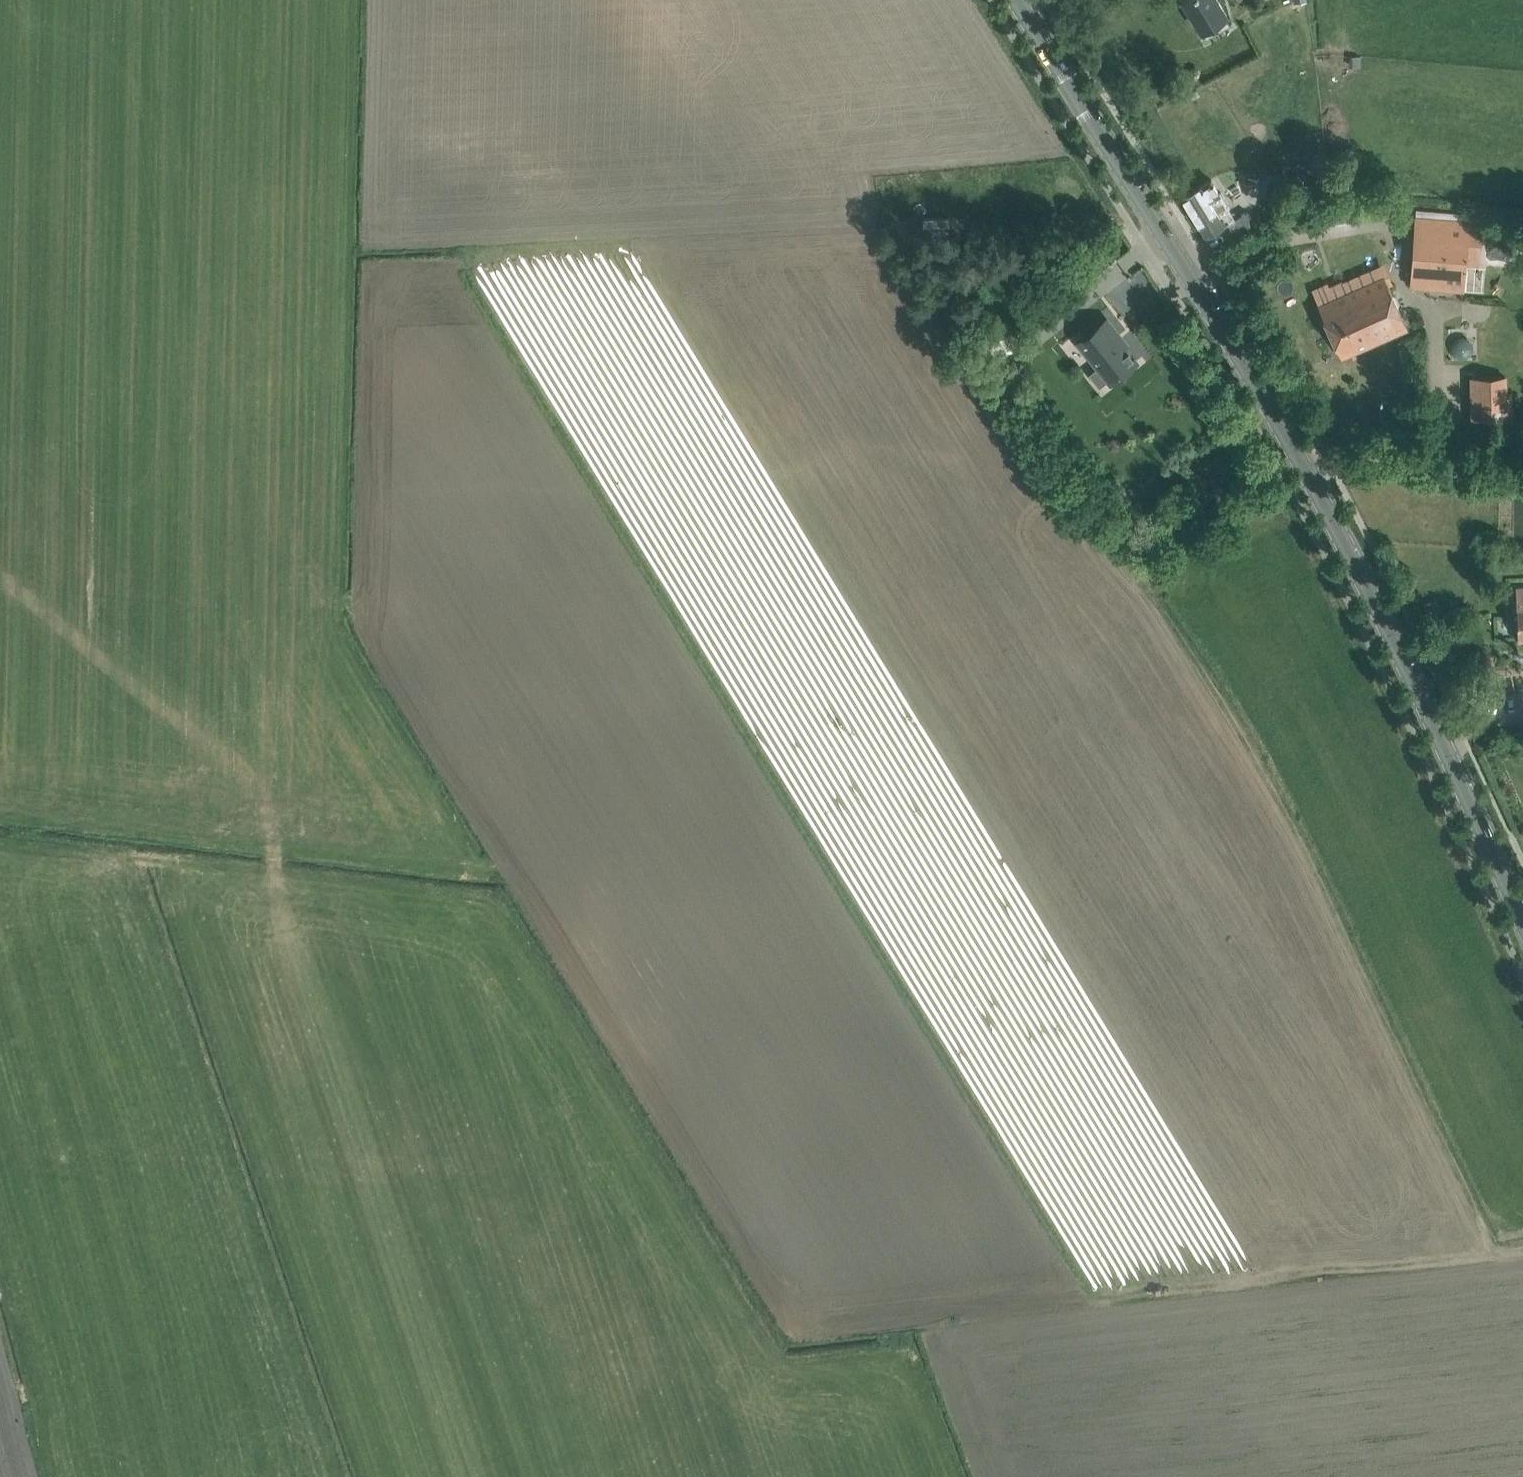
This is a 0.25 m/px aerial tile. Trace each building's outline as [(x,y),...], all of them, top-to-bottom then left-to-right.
[(1202,30),(1219,20),(1226,15),(1217,0),(1183,0),(1202,30)] [(1234,236),(1251,225),(1248,211),(1236,218),(1211,178),(1181,196),(1206,236),(1226,224),(1234,236)] [(1350,203),(1334,206),(1336,215),(1352,212),(1350,203)] [(1482,222),(1415,217),(1415,218),(1443,220),(1441,239),(1414,236),(1409,285),(1464,290),(1469,222),(1481,223),(1482,222)] [(1387,275),(1337,297),(1319,305),(1342,357),(1409,326),(1387,275)] [(1127,344),(1107,319),(1078,341),(1110,382),(1137,361),(1125,345),(1127,344)] [(1508,377),(1471,377),(1471,422),(1508,421),(1508,377)] [(1432,600),(1424,602),(1426,614),(1434,613),(1432,600)]
